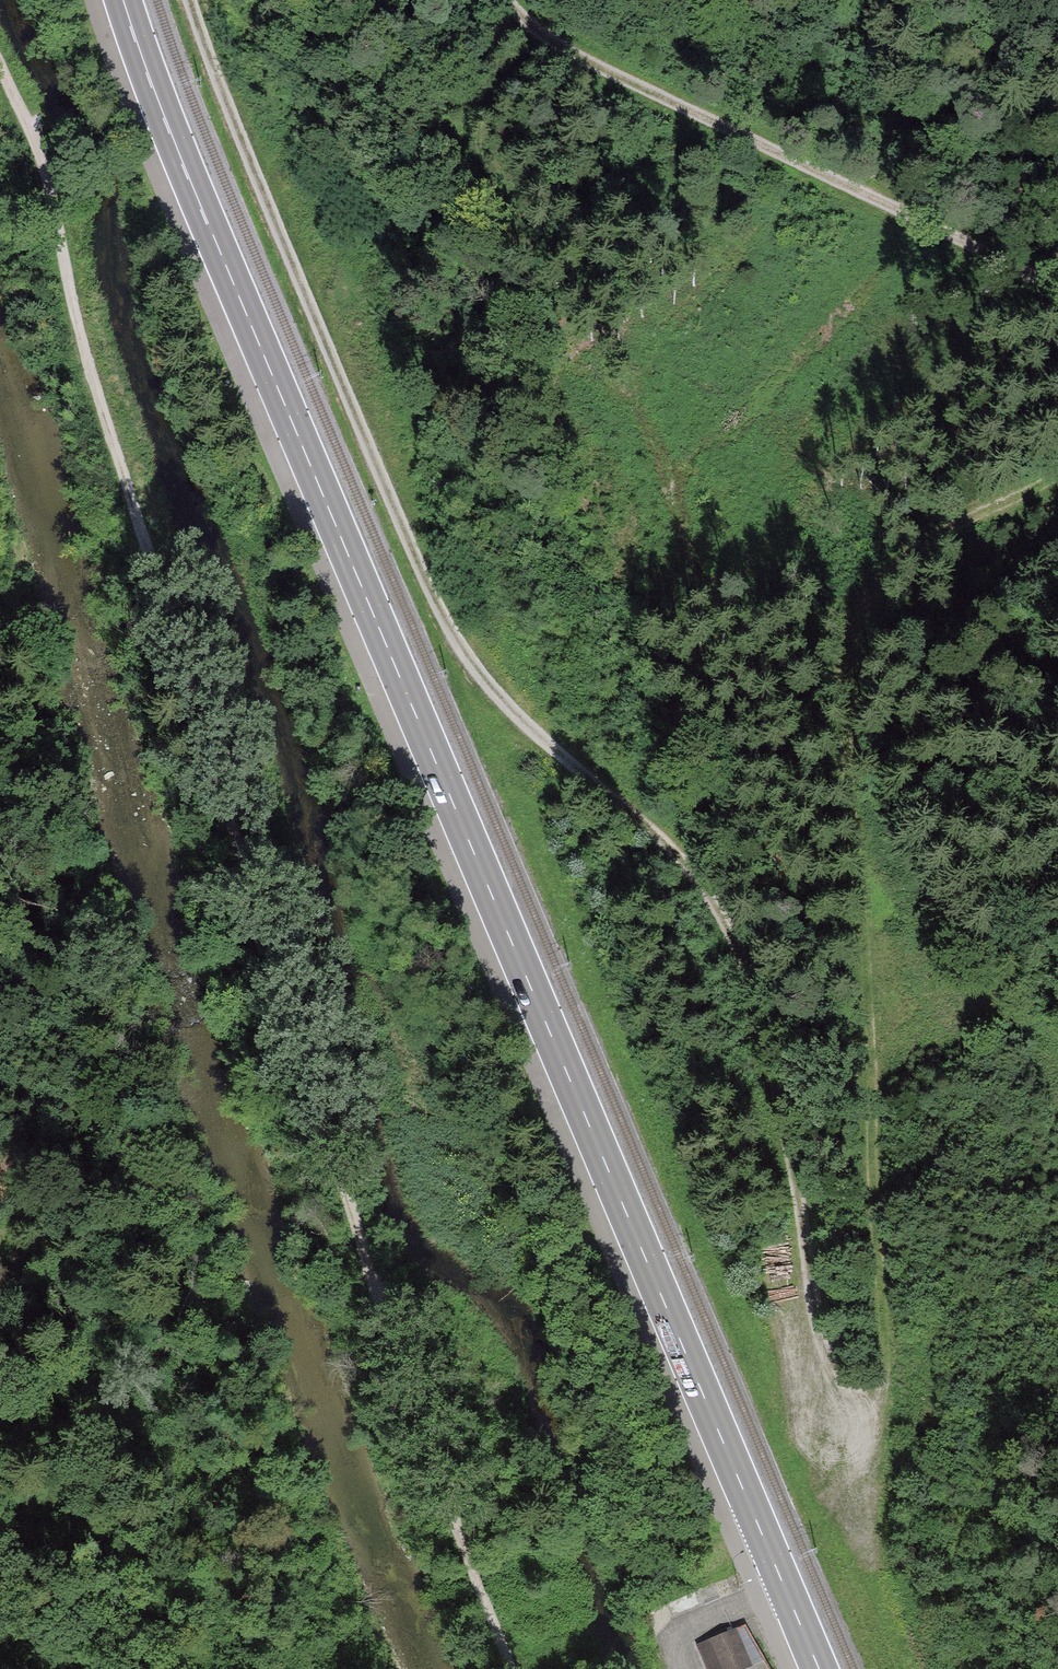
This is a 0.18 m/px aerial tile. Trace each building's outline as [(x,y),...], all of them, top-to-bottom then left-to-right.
[(700,1645),(710,1668),(748,1668),(753,1667),(737,1630),(700,1645)]
